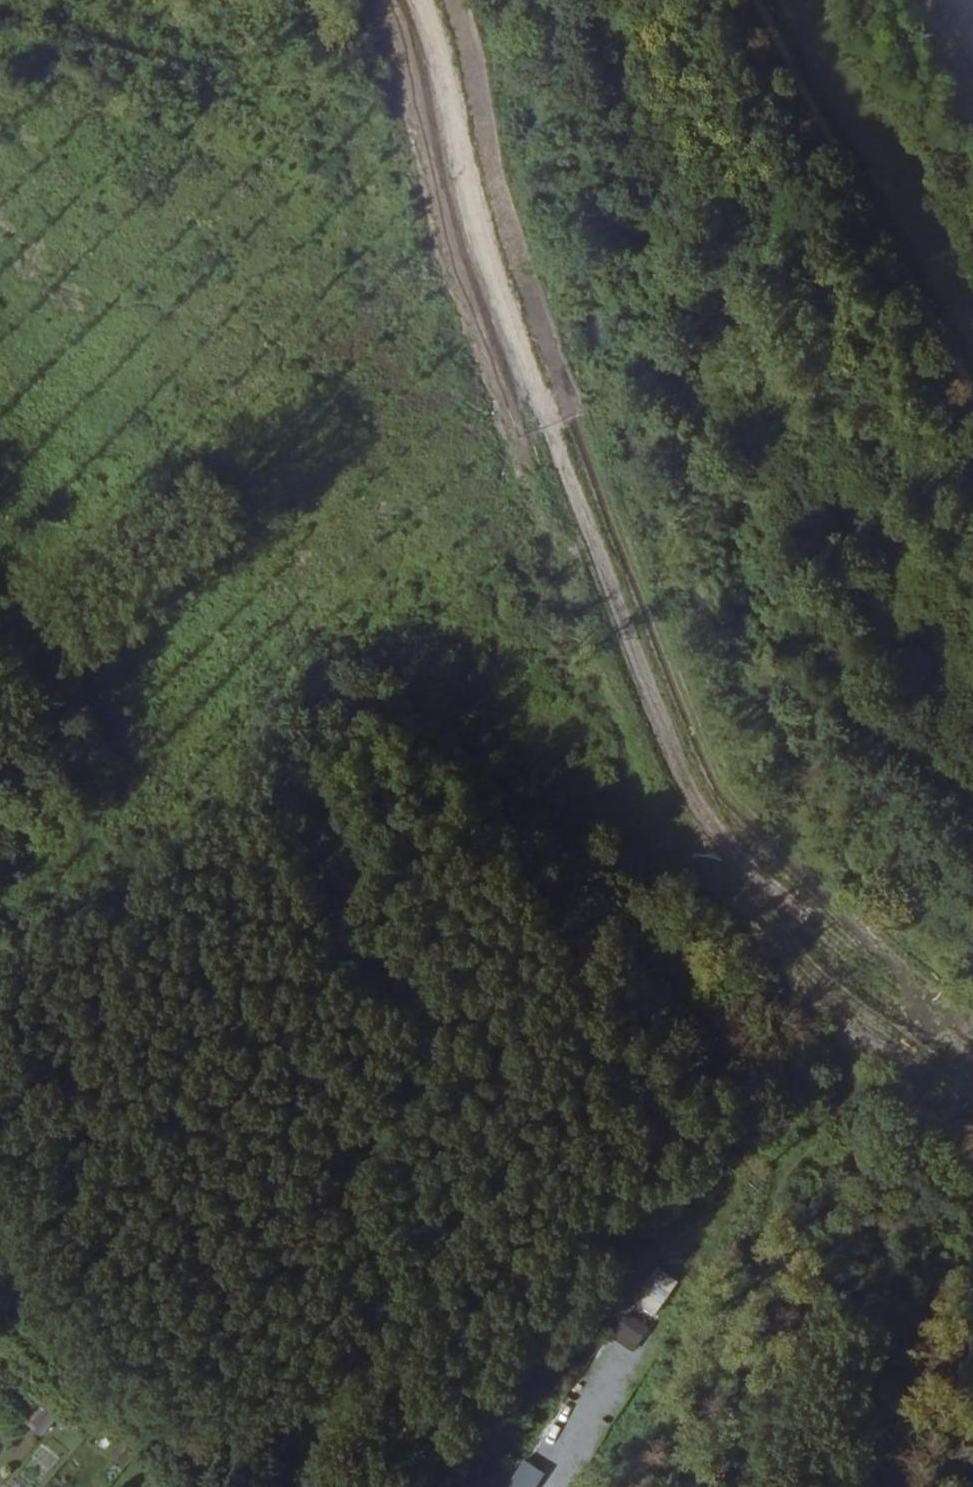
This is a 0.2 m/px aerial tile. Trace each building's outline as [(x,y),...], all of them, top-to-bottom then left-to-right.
[(612,1339),(637,1349),(647,1322),(622,1313),(612,1339)] [(43,1434),(67,1407),(43,1386),(19,1414),(43,1434)] [(41,1444),(33,1457),(47,1466),(55,1453),(41,1444)]
